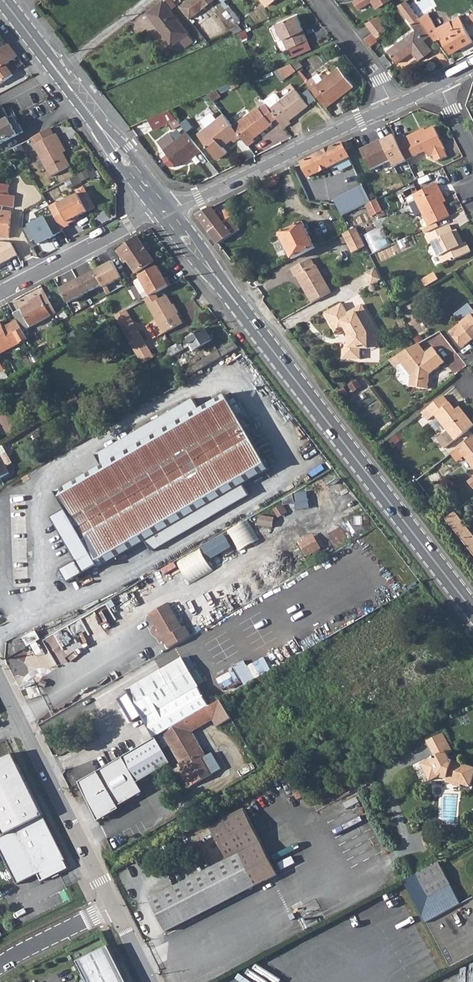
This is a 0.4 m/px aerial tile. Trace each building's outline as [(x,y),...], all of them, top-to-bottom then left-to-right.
[(186,33),(169,11),(175,6),(170,0),(166,0),(163,2),(161,3),(147,14),(171,45),(186,33)] [(179,7),(189,19),(214,0),(188,0),(179,7)] [(353,2),(359,10),(372,2),(376,9),(390,0),(356,0),(353,2)] [(397,6),(415,31),(387,52),(397,64),(412,53),(418,62),(431,53),(423,41),(430,36),(418,19),(405,2),(397,6)] [(226,9),(236,23),(240,20),(229,6),(226,9)] [(450,54),(472,41),(458,17),(437,29),(428,13),(418,19),(430,36),(434,41),(441,38),(450,54)] [(276,24),(287,49),(306,41),(295,16),(276,24)] [(365,24),(372,34),(377,39),(386,32),(380,24),(382,22),(378,17),(365,24)] [(366,38),(372,46),(377,43),(377,39),(372,34),(366,38)] [(364,40),(370,48),(372,46),(366,38),(364,40)] [(12,75),(5,65),(17,57),(7,44),(0,48),(0,84),(12,75)] [(291,64),(295,71),(302,66),(298,61),(291,64)] [(278,70),(285,79),(295,71),(291,64),(278,70)] [(311,90),(323,105),(328,101),(332,98),(335,101),(352,86),(338,68),(311,90)] [(276,118),(284,128),(290,123),(288,121),(307,106),(294,90),(280,101),(269,109),(276,118)] [(273,94),(264,102),(269,109),(280,101),(275,94),(273,94)] [(269,109),(264,102),(232,127),(240,137),(248,146),(254,141),(252,139),(271,124),(270,123),(276,118),(269,109)] [(17,134),(22,132),(12,116),(8,118),(0,104),(0,144),(17,134)] [(148,120),(153,131),(166,124),(172,130),(180,125),(169,111),(148,120)] [(223,115),(198,135),(217,160),(227,152),(221,145),(231,138),(234,142),(240,137),(232,127),(223,115)] [(396,137),(407,160),(427,151),(430,157),(445,149),(434,126),(421,132),(420,130),(406,137),(404,134),(396,137)] [(34,146),(51,177),(70,167),(57,142),(59,141),(56,134),(54,135),(50,129),(30,139),(34,146)] [(186,132),(175,141),(169,134),(158,143),(176,167),(193,154),(195,156),(201,151),(186,132)] [(362,149),(372,169),(392,160),(395,167),(408,160),(407,160),(396,137),(395,134),(382,140),(362,149)] [(301,162),(309,178),(350,157),(343,143),(342,141),(301,162)] [(97,174),(93,167),(72,179),(75,186),(97,174)] [(261,181),(266,190),(279,184),(277,180),(279,178),(277,174),(261,181)] [(430,227),(451,216),(439,193),(442,192),(437,182),(414,194),(430,227)] [(3,207),(13,207),(14,196),(8,195),(9,185),(0,184),(0,206),(3,207)] [(363,185),(333,200),(342,217),(371,202),(363,185)] [(49,206),(61,230),(68,226),(67,224),(75,221),(74,219),(94,208),(83,187),(76,191),(78,194),(58,205),(56,202),(49,206)] [(371,202),(377,214),(383,212),(377,199),(371,202)] [(195,214),(218,244),(240,229),(231,217),(233,215),(228,207),(219,212),(224,220),(223,221),(211,206),(195,214)] [(0,212),(0,237),(8,238),(11,213),(3,212),(0,212)] [(29,227),(24,230),(31,242),(35,240),(38,245),(56,235),(46,217),(30,225),(29,227)] [(280,234),(293,259),(315,247),(302,223),(280,234)] [(427,236),(430,243),(432,242),(443,263),(451,259),(452,261),(471,251),(466,243),(462,245),(457,236),(456,236),(450,225),(427,236)] [(342,234),(346,242),(359,235),(355,227),(348,231),(342,234)] [(346,242),(352,253),(365,246),(359,235),(346,242)] [(121,255),(124,259),(122,261),(124,264),(128,261),(136,273),(154,261),(138,238),(118,252),(121,255)] [(19,255),(13,243),(0,242),(0,265),(19,255)] [(312,303),(330,293),(315,265),(313,266),(309,260),(291,270),(295,278),(297,277),(312,303)] [(113,262),(95,271),(102,285),(107,294),(111,292),(107,286),(121,278),(113,262)] [(138,277),(150,297),(156,293),(171,284),(167,277),(164,278),(157,266),(138,277)] [(375,268),(365,273),(369,282),(379,277),(375,268)] [(95,271),(77,280),(85,294),(102,285),(95,271)] [(422,281),(426,287),(439,279),(435,273),(422,281)] [(381,280),(379,277),(369,282),(371,286),(381,280)] [(77,280),(60,290),(67,304),(85,294),(77,280)] [(173,306),(167,296),(160,300),(156,293),(150,297),(145,299),(157,320),(164,333),(183,323),(178,314),(175,315),(171,308),(173,306)] [(13,313),(17,321),(22,331),(55,313),(45,294),(31,302),(31,303),(13,313)] [(451,331),(464,348),(472,340),(472,306),(470,303),(457,313),(463,322),(451,331)] [(342,304),(324,313),(337,335),(345,330),(350,338),(350,344),(343,344),(342,360),(360,360),(360,349),(368,349),(368,346),(376,346),(377,331),(362,305),(347,313),(342,304)] [(114,317),(142,364),(145,362),(153,358),(126,310),(114,317)] [(164,333),(157,320),(150,323),(158,337),(164,333)] [(0,324),(0,354),(27,340),(22,331),(17,321),(6,327),(7,329),(4,331),(2,328),(0,324)] [(185,339),(189,347),(192,352),(211,340),(204,328),(185,339)] [(167,349),(171,357),(189,347),(185,339),(167,349)] [(107,340),(96,347),(106,364),(117,358),(107,340)] [(397,357),(413,377),(412,386),(427,389),(430,374),(446,362),(434,347),(426,353),(419,343),(414,346),(414,347),(397,357)] [(199,363),(186,371),(189,376),(202,368),(199,363)] [(69,582),(84,573),(99,565),(100,567),(146,541),(152,551),(249,495),(243,485),(269,470),(226,395),(200,410),(194,399),(97,456),(103,466),(57,493),(66,509),(52,517),(77,561),(62,570),(60,578),(68,581),(69,582)] [(422,412),(428,420),(435,414),(447,430),(437,438),(444,448),(472,426),(472,425),(462,411),(458,414),(456,410),(444,395),(427,408),(422,412)] [(67,407),(78,401),(75,396),(64,402),(67,407)] [(396,444),(405,435),(402,431),(392,439),(396,444)] [(472,468),(472,435),(457,447),(472,468)] [(0,455),(0,458),(5,466),(11,463),(5,453),(0,455)] [(9,474),(5,466),(0,458),(0,478),(9,474)] [(297,509),(311,506),(307,490),(283,496),(285,504),(295,502),(297,509)] [(283,505),(276,510),(280,516),(287,511),(283,505)] [(447,519),(472,553),(472,535),(456,512),(447,519)] [(249,519),(229,530),(241,550),(261,539),(249,519)] [(307,556),(324,548),(316,532),(299,541),(307,556)] [(227,534),(203,545),(210,558),(233,548),(227,534)] [(191,583),(214,570),(201,547),(177,560),(191,583)] [(149,615),(170,649),(191,636),(185,627),(182,628),(168,604),(149,615)] [(28,647),(41,640),(36,632),(24,639),(28,647)] [(124,707),(120,709),(124,717),(128,714),(132,721),(142,715),(155,736),(208,705),(181,659),(128,690),(130,694),(120,700),(124,707)] [(248,660),(238,664),(243,683),(254,680),(248,660)] [(221,700),(207,709),(213,720),(217,727),(232,718),(221,700)] [(185,721),(191,733),(213,720),(207,709),(185,721)] [(163,734),(180,763),(181,762),(184,768),(181,770),(190,787),(211,775),(202,759),(206,757),(191,733),(185,721),(163,734)] [(436,757),(422,764),(430,781),(441,775),(449,778),(448,781),(462,786),(463,784),(472,787),(472,784),(472,767),(452,760),(449,753),(454,751),(444,733),(428,741),(436,757)] [(44,816),(13,753),(0,760),(0,827),(4,835),(44,816)] [(202,759),(211,775),(220,771),(211,754),(206,757),(202,759)] [(123,757),(79,783),(97,819),(108,812),(110,816),(121,810),(119,806),(144,792),(123,757)] [(368,788),(371,794),(379,790),(376,784),(368,788)] [(256,886),(278,875),(245,810),(211,827),(229,861),(240,855),(256,886)] [(17,885),(38,874),(41,882),(67,868),(64,861),(66,861),(44,816),(4,835),(0,838),(0,851),(17,885)] [(229,861),(150,900),(166,932),(256,886),(240,855),(229,861)] [(439,862),(417,874),(429,896),(451,885),(439,862)] [(109,946),(77,962),(87,981),(127,981),(109,946)]
